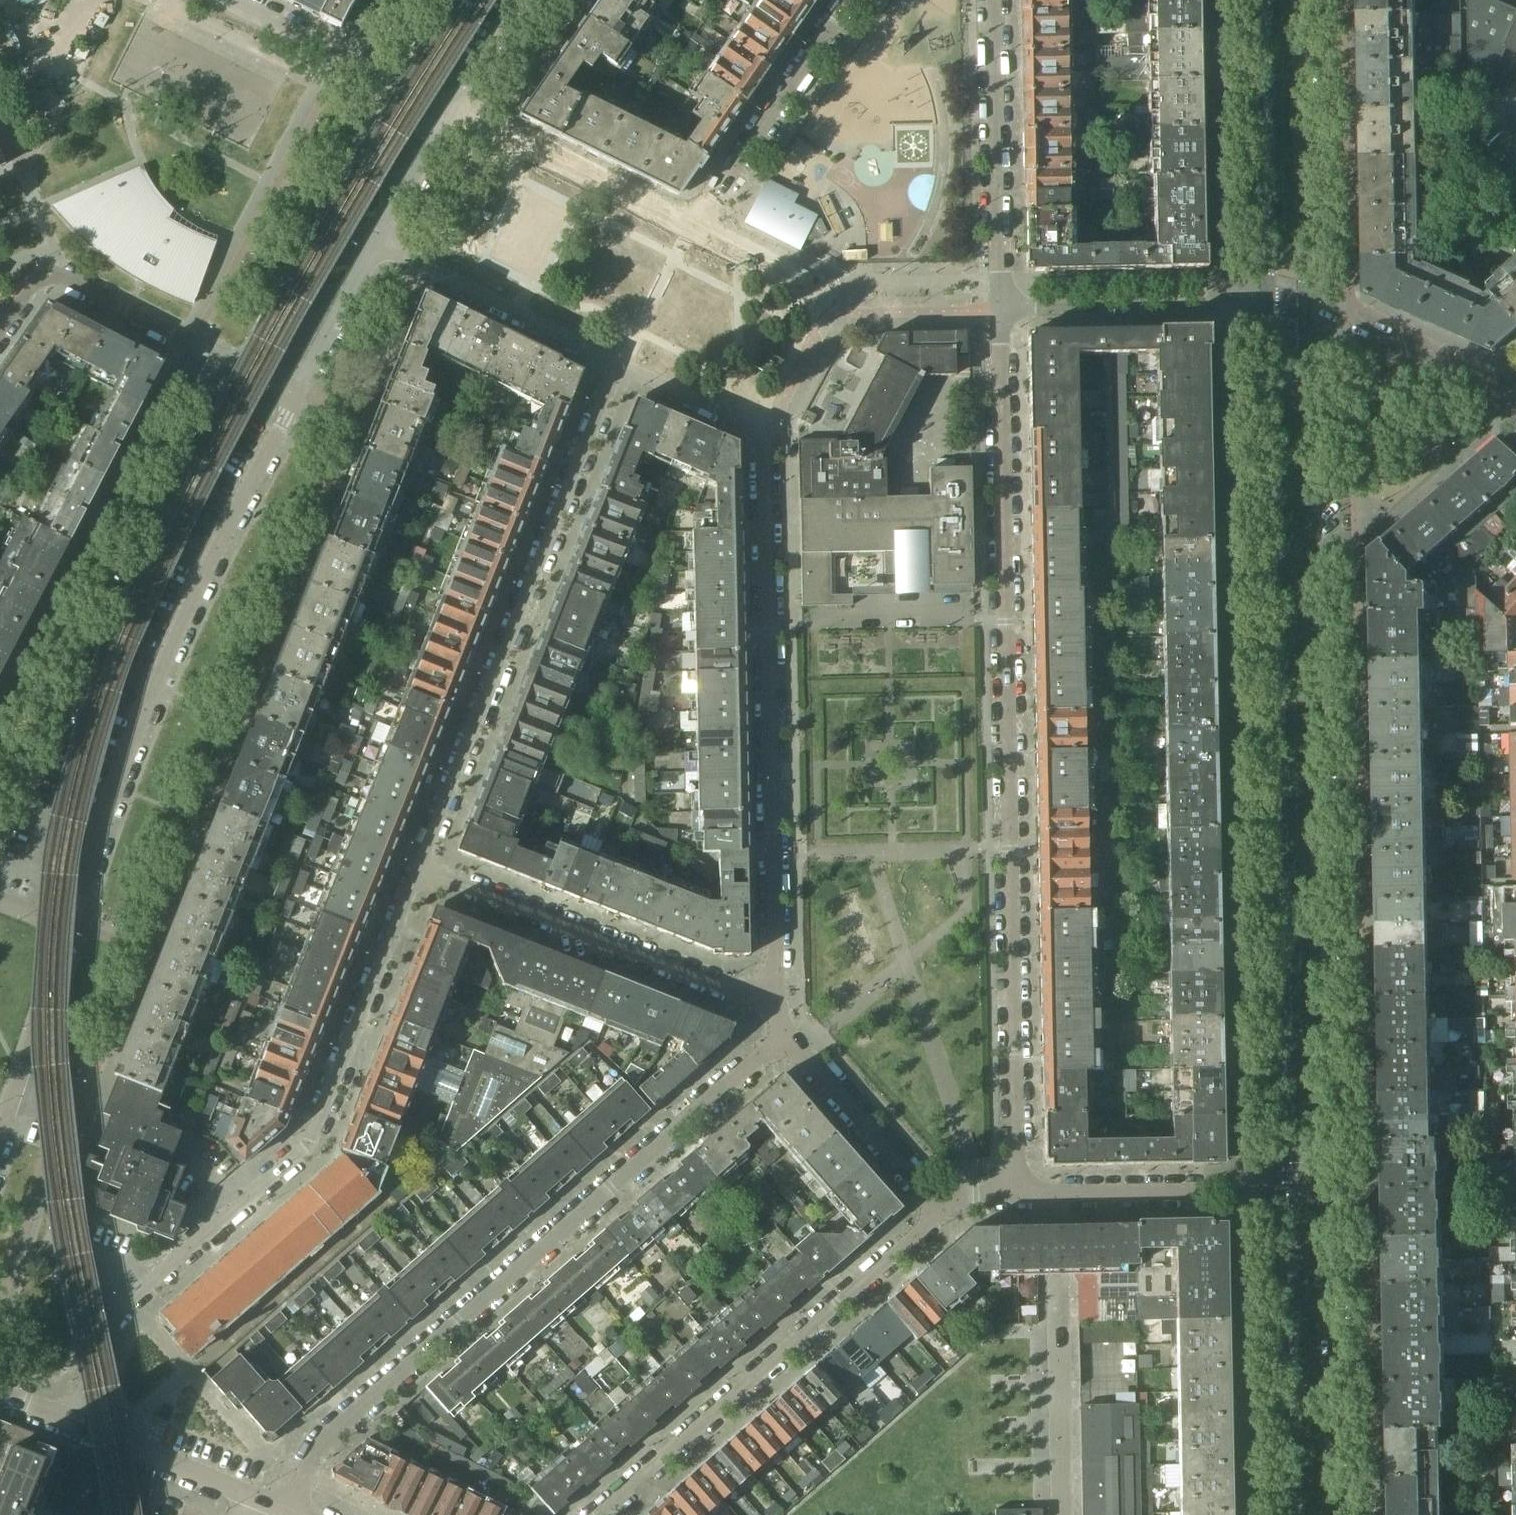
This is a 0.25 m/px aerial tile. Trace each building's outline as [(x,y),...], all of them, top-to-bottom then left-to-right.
[(325,0),(303,0),(299,8),(317,17),(325,0)] [(356,0),(325,0),(317,17),(338,27),(356,0)] [(641,0),(599,0),(599,1),(641,29),(655,9),(641,0)] [(655,9),(661,0),(641,0),(655,9)] [(693,16),(699,20),(714,0),(704,0),(693,16)] [(773,0),(754,0),(749,7),(790,35),(801,19),(773,0)] [(808,0),(773,0),(801,19),(812,3),(808,0)] [(1070,0),(1021,0),(1021,10),(1070,8),(1070,0)] [(1416,0),(1361,0),(1361,16),(1416,14),(1416,0)] [(1495,0),(1467,0),(1470,90),(1483,97),(1505,47),(1515,51),(1515,9),(1495,0)] [(641,29),(599,1),(585,21),(627,49),(628,48),(637,53),(649,35),(641,29)] [(1202,29),(1201,5),(1127,7),(1127,18),(1143,18),(1143,16),(1148,16),(1149,30),(1202,29)] [(790,35),(749,7),(737,25),(778,52),(790,35)] [(1071,30),(1070,8),(1021,10),(1021,31),(1071,30)] [(1462,62),(1462,37),(1461,13),(1416,14),(1361,16),(1362,64),(1418,63),(1462,62)] [(627,49),(585,21),(572,40),(598,58),(614,68),(627,49)] [(778,52),(737,25),(727,40),(767,68),(778,52)] [(1202,76),(1202,53),(1202,29),(1149,30),(1149,33),(1149,46),(1143,46),(1143,45),(1128,45),(1128,48),(1120,49),(1120,57),(1094,58),(1095,82),(1155,81),(1155,78),(1202,76)] [(1071,50),(1071,30),(1021,31),(1022,51),(1071,50)] [(713,47),(694,34),(690,40),(709,53),(713,47)] [(592,66),(598,58),(572,40),(546,77),(559,86),(562,88),(564,86),(566,87),(579,68),(587,73),(592,66)] [(767,68),(727,40),(715,57),(756,84),(767,68)] [(671,54),(665,62),(670,66),(678,55),(670,49),(668,52),(671,54)] [(1071,71),(1071,50),(1022,51),(1022,72),(1071,71)] [(756,84),(715,57),(705,72),(745,100),(756,84)] [(1419,110),(1418,86),(1418,63),(1362,64),(1363,112),(1419,110)] [(655,66),(642,86),(648,90),(662,70),(655,66)] [(592,99),(602,103),(605,96),(612,99),(623,75),(611,70),(601,92),(596,90),(592,99)] [(1072,91),(1071,71),(1022,72),(1023,92),(1072,91)] [(745,100),(705,72),(691,92),(699,98),(731,120),(745,100)] [(1203,125),(1203,100),(1202,76),(1155,78),(1155,81),(1155,92),(1149,92),(1150,110),(1156,110),(1156,127),(1203,125)] [(538,127),(559,86),(546,77),(518,117),(538,127)] [(559,137),(580,94),(566,87),(564,86),(562,88),(559,86),(538,127),(559,137)] [(1072,111),(1072,91),(1023,92),(1023,112),(1072,111)] [(578,147),(600,104),(580,94),(559,137),(578,147)] [(706,156),(731,120),(699,98),(687,117),(696,124),(684,141),(706,156)] [(642,103),(637,114),(649,120),(654,109),(642,103)] [(598,157),(619,113),(600,104),(578,147),(598,157)] [(1420,160),(1419,134),(1435,134),(1435,110),(1419,110),(1363,112),(1364,161),(1420,160)] [(1073,132),(1072,111),(1023,112),(1023,133),(1073,132)] [(617,166),(638,123),(619,113),(598,157),(617,166)] [(1094,121),(1086,122),(1086,131),(1095,130),(1094,121)] [(637,176),(658,132),(638,123),(617,166),(637,176)] [(1204,172),(1204,147),(1203,125),(1156,127),(1156,141),(1150,141),(1150,158),(1156,158),(1156,174),(1204,172)] [(1096,150),(1095,130),(1086,131),(1087,150),(1096,150)] [(659,187),(680,144),(658,132),(637,176),(659,187)] [(1073,151),(1073,132),(1023,133),(1024,152),(1073,151)] [(678,197),(706,156),(684,141),(682,144),(680,144),(659,187),(673,194),(678,197)] [(1074,172),(1073,151),(1024,152),(1024,173),(1074,172)] [(1421,211),(1421,185),(1420,160),(1364,161),(1365,212),(1421,211)] [(182,228),(172,222),(167,219),(171,212),(168,210),(162,203),(160,200),(154,194),(150,187),(147,183),(141,170),(58,207),(58,206),(53,208),(57,214),(67,224),(71,229),(81,238),(92,247),(97,252),(107,260),(117,267),(127,274),(133,277),(143,283),(153,289),(159,291),(169,296),(180,301),(185,303),(190,305),(192,300),(192,299),(213,241),(202,237),(197,235),(192,233),(182,228)] [(1074,191),(1074,172),(1024,173),(1025,193),(1074,191)] [(1205,199),(1204,172),(1156,174),(1153,174),(1153,186),(1141,186),(1142,201),(1205,199)] [(1097,177),(1088,177),(1088,188),(1097,188),(1097,177)] [(1113,200),(1112,178),(1099,179),(1099,200),(1113,200)] [(811,225),(788,213),(797,195),(785,189),(763,232),(799,250),(811,225)] [(1515,205),(1515,193),(1508,189),(1501,204),(1513,210),(1515,205)] [(1074,212),(1074,191),(1025,193),(1025,213),(1074,212)] [(1096,191),(1089,191),(1089,207),(1097,207),(1096,191)] [(1205,223),(1205,199),(1142,201),(1142,213),(1153,213),(1153,224),(1205,223)] [(1422,247),(1422,235),(1421,211),(1365,212),(1365,232),(1366,239),(1366,260),(1419,259),(1419,247),(1422,247)] [(1075,231),(1074,212),(1025,213),(1025,233),(1075,231)] [(1206,247),(1205,223),(1153,224),(1153,244),(1158,249),(1206,247)] [(1075,252),(1075,231),(1025,233),(1026,253),(1058,252),(1075,252)] [(1206,268),(1206,247),(1158,249),(1153,244),(1153,245),(1142,245),(1143,269),(1206,268)] [(1143,269),(1142,245),(1116,246),(1117,270),(1143,269)] [(1117,270),(1116,246),(1091,247),(1091,252),(1091,270),(1117,270)] [(1059,271),(1058,252),(1026,253),(1026,265),(1031,265),(1030,271),(1059,271)] [(1091,270),(1091,252),(1075,252),(1058,252),(1059,271),(1091,270)] [(1465,339),(1485,294),(1473,289),(1474,286),(1463,281),(1470,265),(1443,254),(1436,269),(1444,273),(1423,320),(1465,339)] [(1444,273),(1436,269),(1429,266),(1427,269),(1419,265),(1419,259),(1366,260),(1367,295),(1423,320),(1444,273)] [(1497,278),(1500,281),(1490,289),(1515,318),(1515,261),(1497,278)] [(1490,289),(1485,294),(1465,339),(1494,351),(1515,332),(1515,318),(1490,289)] [(426,349),(447,305),(424,293),(403,346),(425,355),(424,353),(426,349)] [(106,334),(48,304),(24,338),(49,356),(85,374),(106,334)] [(444,357),(465,314),(447,305),(426,349),(444,357)] [(463,367),(484,323),(465,314),(444,357),(463,367)] [(481,376),(503,332),(484,323),(463,367),(481,376)] [(1208,347),(1208,334),(1207,328),(1203,328),(1156,329),(1156,348),(1208,347)] [(1131,354),(1131,329),(1103,330),(1104,354),(1134,354),(1133,354),(1131,354)] [(1156,348),(1156,329),(1131,329),(1131,354),(1133,354),(1134,354),(1148,354),(1156,354),(1156,348)] [(1075,350),(1074,330),(1032,331),(1032,337),(1028,337),(1028,352),(1075,350)] [(1104,354),(1103,330),(1074,330),(1075,350),(1075,356),(1104,354)] [(499,385),(521,341),(503,332),(481,376),(499,385)] [(797,440),(799,500),(891,497),(890,479),(885,479),(884,459),(881,459),(881,455),(923,376),(954,376),(953,353),(965,353),(964,332),(896,333),(895,335),(882,334),(872,353),(883,358),(840,439),(797,440)] [(162,363),(106,334),(85,374),(114,389),(114,390),(140,404),(162,363)] [(0,372),(0,417),(10,424),(31,394),(25,389),(49,356),(24,338),(0,372)] [(518,394),(539,351),(521,341),(499,385),(518,394)] [(420,372),(426,357),(425,355),(403,346),(392,374),(423,386),(427,375),(420,372)] [(1208,371),(1208,347),(1156,348),(1156,354),(1157,373),(1208,371)] [(1075,370),(1075,356),(1075,350),(1028,352),(1028,372),(1075,370)] [(537,404),(559,360),(539,351),(518,394),(537,404)] [(1111,370),(1110,357),(1101,357),(1102,370),(1104,370),(1111,370)] [(1127,358),(1116,358),(1116,374),(1126,373),(1127,373),(1127,358)] [(568,408),(580,377),(582,372),(559,360),(537,404),(541,406),(545,407),(547,400),(568,408)] [(1076,390),(1075,370),(1028,372),(1029,392),(1076,390)] [(1209,395),(1208,371),(1157,373),(1157,396),(1209,395)] [(1126,396),(1126,373),(1116,374),(1116,396),(1126,396)] [(429,399),(433,390),(423,386),(392,374),(378,408),(424,425),(430,427),(437,409),(433,408),(436,401),(429,399)] [(445,375),(442,382),(453,387),(456,380),(445,375)] [(114,390),(93,431),(88,427),(70,460),(102,477),(140,404),(114,390)] [(1076,410),(1076,390),(1029,392),(1029,412),(1076,410)] [(1209,418),(1209,395),(1157,396),(1158,420),(1209,418)] [(1126,421),(1126,396),(1116,396),(1117,422),(1126,421)] [(650,457),(667,413),(636,399),(623,430),(650,441),(644,455),(650,457)] [(557,435),(568,408),(547,400),(545,407),(541,406),(533,425),(557,435)] [(489,406),(486,411),(487,412),(486,415),(496,419),(499,410),(489,406)] [(476,425),(479,417),(482,410),(476,407),(463,438),(469,440),(471,436),(476,425)] [(415,447),(424,425),(378,408),(369,430),(415,447)] [(1077,430),(1076,410),(1029,412),(1030,432),(1077,430)] [(810,426),(816,416),(806,411),(801,420),(810,426)] [(669,465),(686,421),(667,413),(650,457),(669,465)] [(0,417),(0,437),(10,424),(0,417)] [(1210,442),(1209,418),(1158,420),(1158,443),(1210,442)] [(687,473),(704,428),(686,421),(669,465),(687,473)] [(1127,445),(1126,421),(1117,422),(1118,445),(1127,445)] [(544,468),(554,443),(557,435),(533,425),(532,424),(528,433),(522,430),(519,437),(512,434),(505,452),(544,468)] [(484,429),(476,425),(471,436),(479,440),(484,429)] [(705,480),(722,436),(704,428),(687,473),(705,480)] [(406,470),(415,447),(369,430),(361,452),(406,470)] [(644,455),(650,441),(623,430),(611,462),(633,471),(640,453),(644,455)] [(1077,452),(1077,430),(1030,432),(1030,453),(1077,452)] [(481,440),(479,440),(471,436),(469,440),(465,450),(462,456),(473,461),(481,440)] [(739,495),(738,449),(737,443),(732,441),(722,436),(705,480),(713,484),(714,496),(739,495)] [(23,437),(19,442),(28,449),(32,443),(23,437)] [(1210,465),(1210,442),(1158,443),(1158,467),(1210,465)] [(1502,445),(1499,442),(1494,446),(1481,458),(1515,498),(1515,457),(1502,445)] [(1127,471),(1127,445),(1118,445),(1118,471),(1127,471)] [(462,456),(465,450),(454,446),(450,457),(460,462),(462,456)] [(537,486),(544,468),(505,452),(498,449),(491,468),(537,486)] [(397,491),(406,470),(361,452),(352,474),(397,491)] [(1077,472),(1077,452),(1030,453),(1030,473),(1077,472)] [(464,481),(473,461),(462,456),(460,462),(459,464),(454,476),(464,481)] [(1515,498),(1481,458),(1464,472),(1499,511),(1515,498)] [(102,477),(70,460),(36,526),(68,542),(102,477)] [(636,486),(638,480),(631,477),(633,471),(611,462),(601,487),(637,502),(642,489),(636,486)] [(1211,489),(1210,465),(1158,467),(1159,490),(1211,489)] [(530,504),(537,486),(491,468),(483,487),(530,504)] [(891,497),(799,500),(800,554),(800,557),(801,606),(852,605),(851,595),(831,595),(829,553),(838,553),(847,553),(882,552),(884,552),(891,552),(893,552),(894,567),(930,566),(931,586),(973,585),(970,468),(928,469),(929,496),(891,497)] [(1105,469),(1095,469),(1095,480),(1106,480),(1105,469)] [(1128,493),(1127,471),(1118,471),(1119,494),(1128,493)] [(1078,491),(1077,472),(1030,473),(1031,492),(1078,491)] [(1499,511),(1464,472),(1449,485),(1490,533),(1496,528),(1505,537),(1512,530),(1498,513),(1499,511)] [(388,514),(397,491),(352,474),(343,497),(388,514)] [(443,501),(448,486),(436,482),(430,496),(443,501)] [(651,484),(648,493),(656,496),(659,487),(651,484)] [(1490,533),(1449,485),(1432,500),(1467,539),(1475,532),(1482,540),(1490,533)] [(522,523),(530,504),(483,487),(476,506),(522,523)] [(638,524),(646,505),(637,502),(601,487),(593,507),(638,524)] [(1211,514),(1211,489),(1159,490),(1159,515),(1211,514)] [(1078,511),(1078,491),(1031,492),(1031,512),(1078,511)] [(451,516),(460,498),(450,493),(442,512),(451,516)] [(1128,517),(1128,493),(1119,494),(1119,518),(1128,517)] [(6,510),(11,503),(0,495),(0,506),(6,510)] [(739,530),(739,495),(714,496),(714,503),(701,503),(697,502),(693,513),(694,519),(689,520),(690,532),(701,531),(739,530)] [(380,537),(388,514),(343,497),(334,519),(380,537)] [(1467,539),(1432,500),(1416,514),(1466,571),(1481,558),(1467,539)] [(515,541),(522,523),(476,506),(469,524),(515,541)] [(631,542),(638,524),(593,507),(586,525),(631,542)] [(1114,539),(1113,509),(1107,509),(1104,509),(1104,517),(1104,530),(1104,539),(1114,539)] [(1079,532),(1078,511),(1031,512),(1032,533),(1079,532)] [(1212,537),(1211,514),(1159,515),(1160,539),(1212,537)] [(1466,571),(1416,514),(1400,528),(1434,567),(1449,584),(1460,584),(1460,576),(1461,576),(1466,571)] [(1104,530),(1104,517),(1094,517),(1094,530),(1104,530)] [(1128,527),(1128,517),(1119,518),(1120,527),(1128,527)] [(68,542),(36,526),(23,519),(11,542),(56,565),(68,542)] [(371,559),(380,537),(334,519),(326,541),(371,559)] [(508,560),(515,541),(469,524),(461,542),(508,560)] [(624,561),(631,542),(586,525),(578,544),(624,561)] [(426,550),(434,529),(428,527),(420,548),(426,550)] [(1434,567),(1400,528),(1384,541),(1412,574),(1413,575),(1424,575),(1429,581),(1429,584),(1434,584),(1449,584),(1434,567)] [(740,550),(739,530),(701,531),(690,532),(690,552),(740,550)] [(1104,539),(1104,530),(1094,530),(1094,542),(1104,541),(1104,539)] [(659,554),(664,533),(655,531),(652,552),(652,553),(659,554)] [(1079,551),(1079,532),(1032,533),(1032,552),(1079,551)] [(1212,561),(1212,537),(1160,539),(1160,562),(1212,561)] [(1114,565),(1114,539),(1104,539),(1104,541),(1104,558),(1104,565),(1114,565)] [(364,581),(372,560),(371,559),(326,541),(317,562),(364,581)] [(669,565),(673,543),(663,541),(660,563),(669,565)] [(1412,574),(1384,541),(1372,552),(1372,584),(1412,584),(1412,574)] [(1492,556),(1499,562),(1511,547),(1505,541),(1492,556)] [(11,542),(0,563),(45,586),(56,565),(11,542)] [(500,578),(508,560),(461,542),(454,560),(500,578)] [(616,579),(624,561),(578,544),(571,562),(616,579)] [(426,550),(420,548),(416,546),(407,571),(407,572),(416,575),(426,550)] [(740,570),(740,550),(690,552),(691,571),(740,570)] [(1079,571),(1079,551),(1032,552),(1032,573),(1079,571)] [(660,554),(659,554),(652,553),(648,574),(656,575),(660,554)] [(1104,565),(1104,558),(1094,558),(1095,570),(1105,569),(1104,565)] [(493,597),(500,578),(454,560),(447,579),(493,597)] [(1213,585),(1212,561),(1160,562),(1161,586),(1213,585)] [(355,603),(364,581),(317,562),(308,584),(355,603)] [(609,597),(616,579),(571,562),(564,580),(609,597)] [(1487,576),(1496,565),(1492,562),(1483,572),(1487,576)] [(0,563),(0,590),(33,608),(45,586),(0,563)] [(1114,590),(1114,565),(1104,565),(1105,569),(1105,582),(1105,590),(1114,590)] [(1508,568),(1500,577),(1503,579),(1498,584),(1515,599),(1515,575),(1508,568)] [(741,590),(740,570),(691,571),(691,592),(741,590)] [(1080,589),(1079,571),(1032,573),(1033,590),(1080,589)] [(407,596),(416,575),(407,572),(399,593),(407,596)] [(653,594),(656,575),(648,574),(645,593),(653,594)] [(1477,610),(1477,589),(1477,575),(1461,576),(1460,576),(1460,584),(1460,610),(1477,610)] [(485,617),(493,597),(447,579),(440,599),(485,617)] [(602,616),(609,597),(564,580),(557,599),(602,616)] [(662,605),(666,583),(656,581),(653,603),(662,605)] [(346,626),(355,603),(308,584),(299,607),(346,626)] [(1460,610),(1460,584),(1449,584),(1434,584),(1429,584),(1412,584),(1372,584),(1373,611),(1428,610),(1460,610)] [(1498,584),(1493,590),(1500,596),(1493,603),(1515,623),(1515,599),(1498,584)] [(1213,609),(1213,585),(1161,586),(1161,611),(1213,609)] [(1080,610),(1080,589),(1033,590),(1033,612),(1080,610)] [(1493,603),(1477,589),(1477,610),(1477,615),(1478,653),(1515,652),(1515,623),(1493,603)] [(0,590),(0,618),(22,630),(33,608),(0,590)] [(741,611),(741,590),(691,592),(692,612),(741,611)] [(1115,615),(1114,590),(1105,590),(1105,597),(1105,608),(1105,616),(1115,615)] [(399,618),(407,596),(399,593),(390,615),(399,618)] [(1105,608),(1105,597),(1096,597),(1096,608),(1105,608)] [(485,617),(440,599),(433,617),(478,635),(485,617)] [(595,634),(602,616),(557,599),(550,616),(595,634)] [(620,605),(617,612),(624,614),(627,608),(620,605)] [(337,648),(346,626),(299,607),(290,630),(337,648)] [(1105,616),(1105,608),(1096,608),(1096,622),(1106,622),(1105,616)] [(1214,633),(1213,609),(1161,611),(1162,634),(1214,633)] [(1081,629),(1080,610),(1033,612),(1034,631),(1081,629)] [(1421,658),(1421,634),(1421,622),(1436,621),(1435,616),(1477,615),(1477,610),(1460,610),(1428,610),(1373,611),(1374,659),(1421,658)] [(741,630),(741,611),(692,612),(692,631),(741,630)] [(659,626),(661,615),(651,613),(649,624),(659,626)] [(390,640),(399,618),(390,615),(382,637),(390,640)] [(1115,638),(1115,615),(1105,616),(1106,622),(1106,638),(1115,638)] [(587,654),(595,634),(550,616),(542,637),(587,654)] [(471,653),(478,635),(433,617),(425,635),(471,653)] [(0,618),(0,644),(11,650),(22,630),(0,618)] [(655,663),(661,630),(651,628),(646,661),(655,663)] [(1081,650),(1081,629),(1034,631),(1034,652),(1081,650)] [(328,670),(337,648),(290,630),(282,651),(328,670)] [(742,650),(741,630),(692,631),(693,651),(742,650)] [(1214,658),(1214,633),(1162,634),(1162,660),(1214,658)] [(463,672),(471,653),(425,635),(418,654),(463,672)] [(382,659),(390,640),(382,637),(373,659),(381,662),(382,659)] [(580,672),(587,654),(542,637),(534,655),(580,672)] [(1096,637),(1096,650),(1105,650),(1105,637),(1096,637)] [(399,644),(390,640),(382,659),(392,663),(399,644)] [(0,644),(0,671),(11,650),(0,644)] [(742,670),(742,650),(693,651),(693,671),(742,670)] [(1081,671),(1081,650),(1034,652),(1034,673),(1081,671)] [(1105,662),(1105,650),(1096,650),(1097,662),(1105,662)] [(1115,650),(1105,650),(1105,662),(1115,661),(1115,650)] [(320,692),(328,670),(282,651),(273,674),(320,692)] [(631,652),(628,662),(637,665),(640,655),(631,652)] [(1478,653),(1478,667),(1484,667),(1485,671),(1502,671),(1502,669),(1515,669),(1515,652),(1478,653)] [(456,691),(463,672),(418,654),(411,672),(456,691)] [(589,676),(580,672),(534,655),(527,673),(573,690),(583,694),(589,676)] [(1215,682),(1214,658),(1162,660),(1163,684),(1215,682)] [(1435,660),(1421,660),(1421,658),(1374,659),(1375,708),(1422,707),(1435,707),(1434,683),(1436,683),(1435,660)] [(375,678),(381,662),(373,659),(364,682),(372,685),(375,678)] [(1502,669),(1502,671),(1502,676),(1500,677),(1501,688),(1512,688),(1515,687),(1515,669),(1502,669)] [(651,692),(654,672),(644,670),(641,690),(651,692)] [(743,690),(742,670),(693,671),(694,691),(743,690)] [(1082,691),(1081,674),(1081,671),(1034,673),(1035,692),(1082,691)] [(448,710),(456,691),(411,672),(403,691),(448,710)] [(565,709),(573,690),(527,673),(520,692),(565,709)] [(310,714),(320,692),(273,674),(264,696),(310,714)] [(1106,674),(1106,677),(1107,686),(1116,686),(1116,674),(1106,674)] [(1107,690),(1107,686),(1106,677),(1097,677),(1097,690),(1107,690)] [(633,693),(636,685),(629,682),(626,691),(633,693)] [(1215,708),(1215,682),(1163,684),(1163,709),(1215,708)] [(1512,688),(1512,698),(1503,698),(1503,706),(1515,706),(1515,687),(1512,688)] [(659,693),(651,692),(641,690),(638,710),(647,711),(656,713),(659,693)] [(743,710),(743,690),(694,691),(694,711),(743,710)] [(1107,698),(1107,690),(1097,690),(1097,702),(1107,702),(1107,698)] [(448,710),(403,691),(396,710),(441,728),(448,710)] [(1082,712),(1082,691),(1035,692),(1035,713),(1082,712)] [(558,729),(565,709),(520,692),(512,711),(558,729)] [(302,736),(310,714),(264,696),(256,717),(302,736)] [(1116,698),(1107,698),(1107,702),(1107,709),(1108,709),(1115,709),(1116,709),(1116,698)] [(1481,708),(1492,707),(1492,699),(1481,699),(1481,708)] [(1503,706),(1503,714),(1512,714),(1512,726),(1515,726),(1515,706),(1503,706)] [(1436,755),(1436,732),(1423,732),(1423,724),(1422,707),(1375,708),(1376,756),(1424,755),(1436,755)] [(1216,733),(1215,708),(1163,709),(1163,735),(1216,733)] [(1481,719),(1490,719),(1490,709),(1481,709),(1481,719)] [(434,747),(441,728),(396,710),(389,728),(434,747)] [(644,731),(647,711),(638,710),(634,730),(644,731)] [(743,729),(743,710),(694,711),(695,729),(743,729)] [(551,746),(558,729),(512,711),(505,728),(551,746)] [(1083,733),(1082,712),(1035,713),(1036,735),(1083,733)] [(292,759),(302,736),(256,717),(246,741),(292,759)] [(1454,732),(1454,723),(1423,724),(1423,732),(1436,732),(1454,732)] [(426,766),(434,747),(389,728),(381,748),(426,766)] [(551,746),(505,728),(498,746),(544,764),(551,746)] [(744,749),(743,729),(695,729),(695,750),(744,749)] [(1083,753),(1083,733),(1036,735),(1036,754),(1083,753)] [(1216,758),(1216,733),(1163,735),(1164,759),(1216,758)] [(1467,735),(1458,735),(1458,756),(1468,756),(1467,735)] [(1479,756),(1479,735),(1467,735),(1468,756),(1479,756)] [(352,737),(348,748),(358,752),(362,740),(352,737)] [(284,782),(292,759),(246,741),(237,764),(284,782)] [(644,802),(643,752),(643,742),(633,742),(634,802),(644,802)] [(535,785),(544,764),(498,746),(490,767),(535,785)] [(426,766),(381,748),(374,764),(419,783),(426,766)] [(744,770),(744,749),(695,750),(696,754),(696,770),(744,770)] [(1083,773),(1083,753),(1036,754),(1036,775),(1083,773)] [(1425,802),(1424,779),(1424,755),(1376,756),(1377,803),(1425,802)] [(1099,757),(1099,782),(1109,782),(1108,771),(1108,757),(1099,757)] [(1217,781),(1216,758),(1164,759),(1164,782),(1217,781)] [(352,764),(343,760),(338,773),(347,776),(352,764)] [(275,804),(284,782),(237,764),(229,785),(275,804)] [(412,802),(419,783),(374,764),(367,784),(412,802)] [(528,803),(535,785),(490,767),(483,785),(528,803)] [(745,789),(744,770),(696,770),(697,790),(745,789)] [(1118,771),(1108,771),(1109,782),(1118,782),(1118,771)] [(327,798),(332,784),(335,776),(326,773),(318,795),(327,798)] [(343,787),(347,776),(338,773),(334,784),(343,787)] [(611,785),(620,786),(622,774),(613,773),(611,785)] [(1084,793),(1083,773),(1036,775),(1037,794),(1084,793)] [(1481,779),(1467,779),(1467,789),(1469,789),(1481,789),(1481,779)] [(1217,805),(1217,781),(1164,782),(1165,806),(1217,805)] [(1117,806),(1118,782),(1109,782),(1109,798),(1109,806),(1117,806)] [(404,821),(412,802),(367,784),(359,803),(404,821)] [(1491,796),(1491,784),(1482,784),(1482,796),(1491,796)] [(266,825),(275,804),(229,785),(220,807),(266,825)] [(521,821),(528,803),(483,785),(476,803),(521,821)] [(745,809),(745,789),(697,790),(697,810),(745,809)] [(1481,802),(1481,789),(1469,789),(1469,803),(1481,802)] [(602,793),(598,802),(609,806),(613,797),(602,793)] [(1084,813),(1084,793),(1037,794),(1037,814),(1084,813)] [(1491,809),(1491,796),(1482,796),(1482,809),(1491,809)] [(1109,822),(1109,806),(1109,798),(1100,798),(1100,822),(1109,822)] [(1426,850),(1425,826),(1425,802),(1377,803),(1378,851),(1426,850)] [(1481,802),(1469,803),(1470,803),(1471,815),(1481,815),(1481,802)] [(397,839),(404,821),(359,803),(353,819),(352,822),(397,839)] [(514,840),(521,821),(476,803),(468,823),(513,841),(514,840)] [(619,812),(632,820),(636,810),(623,803),(619,812)] [(1218,829),(1217,805),(1165,806),(1165,830),(1218,829)] [(257,847),(266,825),(220,807),(212,829),(257,847)] [(746,828),(745,809),(697,810),(697,829),(746,828)] [(327,825),(332,813),(323,810),(320,819),(319,822),(327,825)] [(1085,834),(1084,813),(1037,814),(1038,835),(1085,834)] [(313,836),(319,822),(309,818),(303,832),(313,836)] [(390,858),(397,839),(352,822),(345,840),(390,858)] [(513,841),(468,823),(457,851),(462,853),(506,871),(515,848),(517,842),(514,840),(513,841)] [(644,845),(647,836),(629,828),(625,837),(644,845)] [(678,830),(654,828),(659,835),(677,842),(678,830)] [(746,849),(746,828),(697,829),(698,833),(702,833),(702,849),(746,849)] [(249,869),(257,847),(212,829),(203,851),(249,869)] [(1218,853),(1218,829),(1165,830),(1166,854),(1218,853)] [(1085,854),(1085,834),(1038,835),(1038,855),(1085,854)] [(663,852),(666,843),(647,836),(644,845),(663,852)] [(299,855),(305,840),(297,837),(291,852),(299,855)] [(1110,850),(1109,838),(1100,838),(1100,850),(1110,850)] [(561,892),(579,847),(560,839),(556,851),(543,885),(561,892)] [(383,876),(390,858),(345,840),(337,858),(383,876)] [(1459,849),(1480,848),(1480,840),(1459,840),(1459,849)] [(312,862),(317,850),(310,847),(305,859),(312,862)] [(543,885),(556,851),(545,847),(541,855),(533,852),(532,854),(515,848),(506,871),(543,885)] [(581,900),(599,854),(579,847),(561,892),(581,900)] [(747,883),(746,849),(702,849),(702,853),(718,852),(719,876),(718,883),(747,883)] [(1427,898),(1427,874),(1439,874),(1439,851),(1426,851),(1426,850),(1378,851),(1379,899),(1427,898)] [(239,892),(249,869),(203,851),(194,874),(239,892)] [(718,876),(686,851),(680,859),(712,884),(718,876)] [(1464,864),(1481,864),(1480,852),(1464,852),(1464,864)] [(1219,878),(1218,853),(1166,854),(1166,879),(1219,878)] [(598,907),(616,861),(599,854),(581,900),(598,907)] [(1086,872),(1085,854),(1038,855),(1038,873),(1086,872)] [(375,894),(383,876),(337,858),(330,877),(375,894)] [(616,914),(634,868),(616,861),(598,907),(616,914)] [(287,884),(293,869),(285,866),(279,881),(287,884)] [(1496,879),(1496,866),(1487,866),(1488,879),(1496,879)] [(635,922),(653,876),(634,868),(616,914),(635,922)] [(300,896),(309,873),(301,870),(291,893),(300,896)] [(1086,892),(1086,872),(1038,873),(1039,893),(1086,892)] [(230,915),(239,892),(194,874),(185,896),(230,915)] [(654,929),(672,883),(653,876),(635,922),(654,929)] [(368,914),(375,894),(330,877),(323,896),(368,914)] [(1111,892),(1111,878),(1109,878),(1109,877),(1101,877),(1101,892),(1111,892)] [(1219,902),(1219,878),(1166,879),(1166,894),(1167,903),(1219,902)] [(281,899),(287,884),(279,881),(278,883),(269,879),(264,892),(273,896),(281,899)] [(1166,894),(1166,879),(1158,879),(1159,894),(1166,894)] [(673,936),(691,890),(672,883),(654,929),(673,936)] [(747,917),(747,883),(718,883),(719,898),(719,918),(747,917)] [(1505,887),(1506,893),(1515,893),(1515,903),(1515,887),(1505,887)] [(691,943),(709,899),(696,894),(697,893),(691,890),(673,936),(691,943)] [(1087,911),(1086,892),(1039,893),(1039,913),(1087,911)] [(1111,902),(1111,892),(1101,892),(1101,902),(1111,902)] [(221,937),(230,915),(185,896),(176,919),(221,937)] [(360,932),(368,914),(323,896),(315,914),(360,932)] [(720,951),(719,918),(719,898),(709,899),(691,943),(710,951),(720,951)] [(1428,946),(1428,922),(1427,898),(1379,899),(1380,947),(1428,946)] [(290,915),(294,906),(295,904),(286,901),(281,915),(289,919),(290,915)] [(1220,924),(1219,902),(1167,903),(1167,925),(1220,924)] [(1515,903),(1515,913),(1506,914),(1506,921),(1515,921),(1515,903)] [(269,930),(275,914),(278,907),(270,904),(267,911),(261,927),(269,930)] [(477,923),(440,909),(435,907),(428,923),(471,940),(477,923)] [(1087,932),(1087,911),(1039,913),(1040,933),(1087,932)] [(353,951),(360,932),(315,914),(308,933),(353,951)] [(748,955),(748,936),(747,917),(719,918),(720,951),(720,955),(748,955)] [(1102,917),(1102,931),(1112,931),(1112,918),(1102,917)] [(213,959),(221,937),(176,919),(167,941),(213,959)] [(1485,941),(1484,920),(1471,921),(1472,942),(1485,941)] [(483,945),(477,942),(471,940),(428,923),(413,961),(456,978),(487,989),(491,981),(482,955),(486,946),(483,945)] [(509,987),(526,943),(477,923),(471,940),(477,942),(483,945),(486,946),(489,947),(492,956),(501,984),(509,987)] [(1220,948),(1220,924),(1167,925),(1167,949),(1220,948)] [(263,944),(269,930),(261,927),(255,941),(263,944)] [(1112,937),(1112,931),(1102,931),(1102,942),(1112,942),(1112,937)] [(274,932),(272,938),(271,939),(280,942),(283,936),(274,932)] [(1088,952),(1087,932),(1040,933),(1040,954),(1088,952)] [(346,969),(353,951),(308,933),(301,951),(346,969)] [(1120,937),(1112,937),(1112,942),(1112,950),(1120,949),(1120,937)] [(275,954),(280,942),(271,939),(266,950),(263,959),(272,963),(275,954)] [(204,981),(213,959),(167,941),(159,963),(204,981)] [(530,997),(548,951),(526,943),(509,987),(504,1004),(524,1011),(530,997)] [(1429,993),(1429,970),(1428,946),(1380,947),(1381,995),(1429,993)] [(1221,970),(1220,948),(1167,949),(1168,972),(1221,970)] [(1120,963),(1120,949),(1112,950),(1112,957),(1112,963),(1120,963)] [(338,989),(346,969),(301,951),(293,971),(338,989)] [(553,1049),(568,1011),(586,966),(548,951),(530,997),(524,1011),(516,1033),(496,1025),(491,1036),(484,1054),(541,1077),(567,1054),(553,1049)] [(1088,973),(1088,952),(1040,954),(1040,974),(1088,973)] [(252,974),(258,959),(249,956),(243,971),(252,974)] [(1112,971),(1112,963),(1112,957),(1103,957),(1103,971),(1112,971)] [(266,978),(270,967),(272,963),(263,959),(256,977),(265,981),(266,978)] [(448,999),(456,978),(413,961),(405,982),(448,999)] [(195,1004),(204,981),(159,963),(150,985),(195,1004)] [(588,1018),(605,974),(586,966),(568,1011),(588,1018)] [(1221,996),(1221,970),(1168,972),(1168,997),(1221,996)] [(246,989),(252,974),(243,971),(238,986),(246,989)] [(338,989),(293,971),(286,989),(331,1006),(338,989)] [(1112,982),(1112,971),(1103,971),(1103,982),(1112,982)] [(1089,992),(1088,973),(1040,974),(1041,993),(1089,992)] [(606,1025),(623,981),(605,974),(588,1018),(606,1025)] [(258,997),(262,986),(265,981),(256,977),(254,983),(249,993),(258,997)] [(624,1033),(642,988),(623,981),(606,1025),(624,1033)] [(441,1018),(448,999),(405,982),(398,1001),(441,1018)] [(186,1026),(195,1004),(150,985),(141,1007),(186,1026)] [(1113,987),(1113,998),(1122,997),(1122,987),(1113,987)] [(642,1040),(659,995),(642,988),(624,1033),(642,1040)] [(323,1025),(331,1006),(286,989),(279,1007),(323,1025)] [(1089,1013),(1089,992),(1041,993),(1041,1013),(1089,1013)] [(1508,992),(1508,1000),(1515,1000),(1515,992),(1508,992)] [(1430,1019),(1430,1016),(1439,1016),(1439,1012),(1445,1012),(1445,995),(1429,995),(1429,993),(1381,995),(1382,1046),(1431,1044),(1442,1043),(1441,1019),(1430,1019)] [(249,995),(245,1005),(254,1009),(258,999),(249,995)] [(661,1047),(665,1036),(678,1003),(659,995),(642,1040),(661,1047)] [(1222,1021),(1221,997),(1221,996),(1168,997),(1169,1022),(1222,1021)] [(1113,1010),(1113,998),(1103,998),(1104,1011),(1113,1010)] [(232,1000),(226,1016),(234,1019),(240,1003),(232,1000)] [(441,1018),(398,1001),(391,1018),(435,1035),(441,1018)] [(682,1043),(695,1009),(678,1003),(665,1036),(682,1043)] [(177,1048),(186,1026),(141,1007),(132,1030),(177,1048)] [(323,1025),(279,1007),(272,1025),(316,1043),(323,1025)] [(728,1041),(734,1025),(695,1009),(682,1043),(679,1049),(697,1068),(728,1041)] [(1113,1023),(1113,1010),(1104,1011),(1104,1023),(1113,1023)] [(250,1017),(241,1013),(238,1022),(246,1025),(250,1017)] [(1090,1032),(1089,1013),(1041,1013),(1042,1033),(1090,1032)] [(234,1019),(226,1016),(220,1030),(228,1033),(234,1019)] [(427,1056),(435,1035),(391,1018),(383,1038),(427,1056)] [(489,1018),(483,1033),(491,1036),(496,1025),(497,1022),(489,1018)] [(1476,1044),(1490,1043),(1490,1030),(1485,1030),(1485,1019),(1475,1020),(1476,1044)] [(1222,1045),(1222,1021),(1169,1022),(1169,1046),(1222,1045)] [(316,1043),(272,1025),(264,1043),(309,1061),(316,1043)] [(168,1070),(177,1048),(132,1030),(123,1052),(168,1070)] [(236,1047),(241,1034),(235,1031),(230,1045),(236,1047)] [(573,1049),(572,1052),(573,1053),(587,1040),(588,1038),(589,1035),(579,1032),(573,1049)] [(1090,1052),(1090,1032),(1042,1033),(1042,1053),(1090,1052)] [(1104,1037),(1105,1050),(1114,1050),(1114,1037),(1104,1037)] [(413,1091),(427,1056),(383,1038),(369,1074),(413,1091)] [(597,1048),(608,1059),(614,1049),(603,1042),(597,1048)] [(301,1081),(309,1061),(264,1043),(257,1063),(301,1081)] [(216,1063),(223,1048),(214,1044),(208,1060),(216,1063)] [(1431,1067),(1431,1065),(1431,1044),(1382,1046),(1383,1090),(1444,1088),(1444,1075),(1466,1074),(1466,1067),(1431,1067)] [(1222,1049),(1222,1045),(1169,1046),(1170,1070),(1223,1069),(1222,1049)] [(573,1071),(589,1057),(582,1049),(566,1062),(573,1071)] [(675,1088),(697,1068),(679,1049),(677,1054),(667,1063),(660,1069),(675,1088)] [(455,1152),(541,1077),(484,1054),(472,1050),(464,1070),(451,1106),(446,1117),(443,1125),(442,1128),(439,1135),(436,1144),(455,1152)] [(1114,1062),(1114,1050),(1105,1050),(1105,1062),(1114,1062)] [(227,1070),(233,1054),(227,1051),(221,1068),(227,1070)] [(438,1051),(435,1059),(443,1062),(446,1054),(438,1051)] [(159,1092),(168,1070),(123,1052),(114,1075),(117,1076),(124,1079),(153,1090),(159,1092)] [(1091,1072),(1090,1052),(1042,1053),(1042,1073),(1088,1072),(1091,1072)] [(451,1106),(464,1070),(443,1062),(435,1059),(427,1056),(413,1091),(442,1102),(451,1106)] [(211,1078),(216,1063),(208,1060),(201,1057),(195,1072),(211,1078)] [(294,1100),(301,1081),(257,1063),(249,1082),(294,1100)] [(637,1082),(645,1072),(630,1064),(624,1072),(635,1085),(637,1082)] [(653,1107),(675,1088),(660,1069),(637,1089),(653,1107)] [(1223,1092),(1223,1069),(1170,1070),(1170,1093),(1223,1092)] [(1124,1070),(1124,1078),(1123,1097),(1134,1098),(1134,1070),(1124,1070)] [(1089,1093),(1088,1072),(1042,1073),(1043,1094),(1089,1093)] [(758,1119),(794,1087),(782,1073),(778,1076),(709,1137),(736,1168),(746,1159),(747,1146),(741,1139),(748,1134),(755,1128),(752,1125),(758,1120),(758,1119)] [(406,1111),(413,1091),(369,1074),(361,1093),(406,1111)] [(544,1096),(560,1082),(553,1074),(537,1088),(544,1096)] [(159,1092),(153,1090),(124,1079),(117,1076),(102,1114),(109,1117),(98,1147),(108,1151),(100,1172),(97,1181),(119,1190),(116,1197),(59,1174),(58,1174),(57,1174),(56,1174),(55,1175),(54,1175),(53,1177),(50,1184),(51,1188),(52,1189),(53,1189),(53,1190),(110,1212),(109,1216),(136,1227),(136,1231),(148,1236),(152,1233),(173,1241),(186,1207),(175,1192),(184,1168),(169,1162),(181,1132),(159,1123),(162,1114),(171,1117),(176,1106),(160,1099),(162,1094),(159,1092)] [(532,1214),(619,1138),(649,1111),(620,1078),(618,1080),(607,1090),(606,1090),(603,1092),(604,1093),(602,1094),(592,1103),(589,1105),(578,1116),(577,1115),(575,1118),(563,1128),(560,1130),(560,1131),(549,1141),(546,1143),(546,1144),(534,1154),(534,1153),(531,1156),(532,1156),(520,1166),(517,1169),(506,1179),(505,1179),(496,1187),(525,1220),(527,1218),(526,1216),(531,1212),(532,1214)] [(1123,1097),(1124,1078),(1115,1078),(1115,1097),(1123,1097)] [(294,1100),(249,1082),(242,1100),(287,1118),(294,1100)] [(595,1086),(585,1095),(592,1103),(602,1094),(595,1086)] [(773,1132),(807,1101),(794,1087),(758,1119),(758,1120),(758,1119),(763,1124),(766,1124),(773,1132)] [(1445,1105),(1444,1088),(1383,1090),(1384,1141),(1449,1139),(1448,1115),(1474,1114),(1473,1105),(1445,1105)] [(199,1108),(205,1093),(196,1089),(190,1105),(199,1108)] [(1223,1115),(1223,1092),(1170,1093),(1171,1117),(1223,1115)] [(399,1130),(406,1111),(361,1093),(354,1112),(399,1130)] [(1089,1114),(1089,1093),(1043,1094),(1043,1115),(1083,1115),(1089,1114)] [(218,1098),(209,1095),(204,1108),(213,1111),(218,1098)] [(515,1121),(531,1107),(524,1099),(508,1113),(515,1121)] [(283,1127),(287,1118),(242,1100),(234,1120),(256,1129),(266,1142),(283,1127)] [(785,1147),(820,1115),(807,1101),(773,1132),(785,1147)] [(1501,1121),(1500,1102),(1488,1103),(1489,1122),(1501,1121)] [(213,1111),(204,1108),(201,1118),(209,1121),(213,1111)] [(392,1148),(399,1130),(354,1112),(347,1130),(392,1148)] [(443,1125),(446,1117),(440,1114),(437,1123),(443,1125)] [(799,1162),(834,1131),(820,1115),(785,1147),(799,1162)] [(1083,1140),(1083,1115),(1043,1115),(1044,1141),(1083,1140)] [(1224,1139),(1223,1115),(1171,1117),(1171,1140),(1224,1139)] [(256,1129),(234,1120),(226,1141),(244,1161),(266,1142),(256,1129)] [(486,1146),(502,1132),(495,1124),(479,1138),(486,1146)] [(439,1135),(442,1128),(436,1125),(433,1132),(439,1135)] [(385,1166),(392,1148),(347,1130),(339,1148),(385,1166)] [(812,1177),(847,1146),(834,1131),(799,1162),(812,1177)] [(759,1147),(753,1139),(748,1134),(741,1139),(747,1146),(752,1152),(759,1147)] [(736,1168),(709,1137),(692,1152),(716,1178),(720,1182),(736,1168)] [(1224,1163),(1224,1139),(1171,1140),(1172,1140),(1173,1164),(1224,1163)] [(1463,1139),(1453,1139),(1449,1139),(1384,1141),(1384,1162),(1385,1188),(1442,1186),(1449,1186),(1448,1163),(1464,1162),(1463,1139)] [(1487,1155),(1487,1139),(1478,1139),(1478,1155),(1487,1155)] [(1083,1165),(1083,1143),(1083,1140),(1044,1141),(1044,1160),(1050,1160),(1050,1166),(1083,1165)] [(1173,1164),(1172,1140),(1171,1140),(1142,1141),(1143,1164),(1173,1164)] [(1143,1164),(1142,1141),(1111,1142),(1112,1165),(1143,1164)] [(1112,1165),(1111,1142),(1083,1143),(1083,1165),(1112,1165)] [(825,1192),(860,1161),(847,1146),(812,1177),(825,1192)] [(771,1162),(759,1147),(752,1152),(765,1168),(771,1162)] [(334,1163),(161,1314),(176,1333),(171,1338),(190,1359),(193,1357),(191,1355),(207,1341),(209,1344),(213,1340),(211,1338),(213,1336),(215,1338),(219,1334),(217,1332),(249,1304),(253,1307),(258,1303),(255,1299),(277,1280),(280,1284),(286,1278),(283,1275),(307,1253),(310,1257),(321,1247),(318,1244),(383,1187),(396,1202),(420,1182),(390,1170),(390,1169),(385,1166),(339,1148),(334,1163)] [(716,1178),(692,1152),(676,1166),(679,1170),(672,1175),(697,1203),(714,1187),(710,1183),(716,1178)] [(451,1177),(467,1163),(460,1155),(444,1169),(451,1177)] [(837,1207),(873,1176),(860,1161),(825,1192),(837,1207)] [(774,1164),(767,1170),(777,1181),(784,1175),(774,1164)] [(697,1203),(672,1175),(666,1180),(664,1177),(647,1192),(674,1223),(697,1203)] [(850,1223),(852,1221),(886,1191),(873,1176),(837,1207),(850,1222),(850,1223)] [(422,1202),(438,1188),(431,1180),(415,1194),(422,1202)] [(778,1192),(788,1203),(795,1196),(785,1185),(778,1192)] [(1443,1232),(1442,1208),(1442,1186),(1385,1188),(1385,1209),(1385,1233),(1443,1232)] [(410,1321),(525,1220),(496,1187),(485,1197),(482,1199),(482,1200),(470,1210),(467,1212),(468,1212),(456,1223),(456,1222),(453,1225),(442,1235),(441,1235),(438,1237),(439,1238),(427,1248),(424,1250),(413,1261),(412,1260),(411,1262),(410,1263),(398,1273),(395,1275),(395,1276),(384,1286),(374,1294),(375,1294),(403,1327),(406,1325),(404,1323),(409,1319),(410,1321)] [(770,1187),(757,1198),(769,1211),(781,1200),(770,1187)] [(867,1238),(897,1212),(901,1208),(886,1191),(852,1221),(867,1238)] [(674,1223),(647,1192),(631,1205),(634,1209),(628,1214),(652,1241),(663,1232),(669,1238),(680,1229),(674,1223)] [(809,1212),(795,1196),(788,1203),(802,1218),(809,1212)] [(393,1227),(409,1213),(402,1205),(386,1219),(393,1227)] [(777,1210),(767,1221),(774,1227),(784,1217),(777,1210)] [(817,1220),(809,1212),(802,1218),(809,1227),(817,1220)] [(652,1241),(628,1214),(622,1220),(619,1216),(603,1230),(626,1257),(631,1252),(635,1256),(652,1241)] [(1446,1231),(1479,1230),(1478,1214),(1445,1215),(1446,1231)] [(841,1261),(867,1238),(852,1221),(850,1223),(850,1222),(837,1233),(831,1233),(816,1233),(841,1261)] [(1227,1272),(1226,1247),(1226,1222),(1134,1224),(1136,1298),(1174,1297),(1174,1273),(1227,1272)] [(1136,1298),(1134,1224),(1095,1225),(1096,1274),(1096,1284),(1097,1299),(1133,1298),(1136,1298)] [(1096,1274),(1095,1225),(1070,1226),(1055,1226),(1056,1275),(1068,1274),(1096,1274)] [(1056,1275),(1055,1226),(1041,1226),(1015,1227),(1016,1276),(1045,1275),(1056,1275)] [(977,1267),(976,1227),(970,1228),(942,1252),(964,1277),(966,1276),(977,1267)] [(996,1276),(995,1227),(976,1227),(977,1267),(977,1273),(981,1276),(988,1276),(988,1283),(996,1282),(996,1276)] [(1016,1276),(1015,1227),(995,1227),(996,1276),(1016,1276)] [(364,1253),(380,1239),(373,1230),(357,1244),(364,1253)] [(626,1257),(603,1230),(587,1245),(590,1248),(584,1253),(608,1280),(625,1265),(621,1261),(626,1257)] [(841,1261),(816,1233),(809,1232),(793,1246),(797,1250),(822,1278),(841,1261)] [(1443,1279),(1443,1256),(1443,1232),(1385,1233),(1386,1280),(1443,1279)] [(1491,1282),(1490,1234),(1479,1235),(1479,1258),(1481,1258),(1481,1282),(1491,1282)] [(718,1245),(712,1239),(699,1251),(706,1258),(718,1245)] [(822,1278),(797,1250),(791,1255),(788,1252),(771,1267),(796,1295),(801,1290),(804,1294),(822,1278)] [(977,1289),(966,1276),(964,1277),(942,1252),(926,1266),(959,1304),(977,1289)] [(608,1280),(584,1253),(578,1259),(575,1256),(559,1269),(582,1296),(588,1291),(591,1295),(608,1280)] [(328,1283),(344,1269),(337,1261),(321,1275),(328,1283)] [(688,1261),(678,1270),(685,1277),(694,1269),(688,1261)] [(959,1304),(926,1266),(923,1268),(920,1268),(915,1272),(915,1276),(912,1278),(944,1315),(950,1309),(955,1315),(963,1308),(959,1304)] [(796,1295),(771,1267),(754,1283),(745,1273),(741,1277),(752,1290),(777,1318),(792,1304),(789,1301),(796,1295)] [(581,1305),(577,1301),(582,1296),(559,1269),(543,1284),(545,1287),(533,1298),(530,1295),(514,1308),(537,1335),(543,1330),(547,1335),(581,1305)] [(1227,1296),(1227,1272),(1174,1273),(1174,1297),(1227,1296)] [(1505,1302),(1504,1276),(1491,1276),(1491,1284),(1492,1284),(1493,1303),(1505,1302)] [(944,1315),(912,1278),(909,1281),(906,1280),(901,1285),(901,1288),(898,1290),(930,1327),(937,1321),(942,1327),(949,1321),(944,1315)] [(1444,1328),(1444,1303),(1443,1279),(1386,1280),(1387,1329),(1444,1328)] [(672,1291),(690,1311),(699,1303),(681,1283),(672,1291)] [(1096,1283),(1077,1283),(1077,1304),(1077,1322),(1097,1321),(1097,1299),(1096,1284),(1096,1283)] [(299,1309),(315,1295),(308,1286),(285,1306),(293,1315),(299,1309)] [(649,1286),(640,1294),(649,1306),(659,1298),(649,1286)] [(777,1318),(752,1290),(747,1295),(743,1291),(727,1306),(752,1334),(757,1329),(760,1333),(777,1318)] [(935,1333),(930,1327),(898,1290),(895,1293),(892,1293),(887,1297),(887,1301),(885,1302),(911,1333),(916,1339),(923,1333),(928,1340),(935,1333)] [(303,1415),(376,1351),(403,1327),(375,1294),(363,1304),(360,1306),(360,1307),(349,1317),(348,1317),(346,1319),(334,1330),(334,1329),(331,1332),(320,1342),(317,1344),(317,1345),(306,1355),(305,1355),(302,1357),(303,1357),(291,1368),(291,1367),(289,1369),(288,1370),(275,1382),(269,1382),(268,1380),(264,1383),(239,1355),(210,1380),(237,1411),(242,1407),(264,1432),(260,1436),(265,1442),(271,1443),(277,1437),(273,1433),(299,1410),(303,1415)] [(1227,1318),(1227,1296),(1174,1297),(1174,1306),(1175,1319),(1227,1318)] [(1133,1320),(1133,1307),(1133,1298),(1097,1299),(1097,1321),(1133,1320)] [(911,1333),(885,1302),(867,1318),(893,1348),(911,1333)] [(752,1334),(727,1306),(710,1321),(713,1325),(708,1329),(732,1357),(747,1344),(745,1340),(752,1334)] [(1175,1319),(1174,1306),(1133,1307),(1133,1320),(1175,1319)] [(629,1328),(645,1314),(639,1307),(623,1321),(629,1328)] [(537,1335),(514,1308),(498,1323),(501,1326),(495,1331),(519,1359),(537,1343),(533,1339),(537,1335)] [(270,1334),(286,1320),(279,1312),(263,1326),(270,1334)] [(893,1348),(867,1318),(850,1333),(876,1363),(893,1348)] [(1228,1341),(1227,1318),(1175,1319),(1175,1342),(1228,1341)] [(985,1319),(978,1325),(986,1333),(992,1327),(985,1319)] [(1479,1330),(1491,1330),(1491,1321),(1479,1321),(1479,1330)] [(1445,1376),(1445,1352),(1444,1328),(1387,1329),(1388,1377),(1445,1376)] [(732,1357),(708,1329),(702,1334),(699,1331),(682,1346),(707,1373),(712,1369),(715,1372),(732,1357)] [(980,1329),(973,1335),(970,1338),(974,1343),(984,1335),(980,1329)] [(264,1339),(257,1331),(249,1338),(256,1346),(264,1339)] [(519,1359),(495,1331),(488,1337),(486,1334),(470,1348),(493,1374),(498,1370),(502,1374),(519,1359)] [(876,1363),(850,1333),(833,1348),(858,1378),(876,1363)] [(966,1339),(952,1351),(958,1358),(971,1346),(972,1345),(966,1339)] [(618,1341),(609,1348),(617,1358),(626,1350),(618,1341)] [(1228,1365),(1228,1341),(1175,1342),(1176,1367),(1228,1365)] [(707,1373),(682,1346),(666,1361),(669,1364),(663,1369),(687,1396),(703,1383),(700,1379),(707,1373)] [(492,1383),(488,1378),(493,1374),(470,1348),(453,1362),(456,1365),(444,1376),(441,1373),(425,1388),(448,1414),(454,1409),(458,1413),(492,1383)] [(858,1378),(833,1348),(815,1364),(841,1394),(858,1378)] [(576,1358),(566,1366),(572,1373),(582,1365),(576,1358)] [(597,1358),(583,1371),(591,1379),(605,1367),(597,1358)] [(841,1394),(815,1364),(800,1377),(826,1407),(841,1394)] [(1229,1389),(1228,1365),(1176,1367),(1176,1390),(1229,1389)] [(687,1396),(663,1369),(658,1373),(655,1370),(638,1385),(663,1412),(668,1408),(671,1411),(687,1396)] [(571,1401),(593,1381),(591,1379),(583,1371),(561,1390),(571,1401)] [(927,1385),(936,1377),(930,1371),(921,1379),(927,1385)] [(560,1386),(568,1379),(562,1372),(554,1380),(560,1386)] [(1446,1424),(1445,1400),(1445,1376),(1388,1377),(1389,1425),(1441,1424),(1446,1424)] [(826,1407),(800,1377),(785,1390),(811,1420),(826,1407)] [(918,1393),(927,1385),(921,1379),(912,1387),(918,1393)] [(554,1380),(542,1391),(548,1397),(560,1386),(554,1380)] [(663,1412),(638,1385),(621,1400),(624,1404),(619,1408),(643,1435),(658,1422),(655,1419),(663,1412)] [(466,1435),(425,1389),(419,1395),(460,1440),(466,1435)] [(1229,1414),(1229,1389),(1176,1390),(1177,1415),(1229,1414)] [(811,1420),(785,1390),(770,1403),(796,1433),(811,1420)] [(549,1419),(569,1399),(561,1391),(541,1411),(549,1419)] [(1145,1416),(1144,1393),(1135,1393),(1135,1405),(1136,1416),(1145,1416)] [(434,1419),(417,1400),(411,1406),(428,1424),(434,1419)] [(892,1416),(901,1408),(896,1402),(887,1410),(892,1416)] [(796,1433),(770,1403),(755,1417),(781,1447),(796,1433)] [(1138,1511),(1137,1488),(1137,1464),(1136,1440),(1136,1416),(1135,1405),(1079,1406),(1082,1514),(1138,1514),(1138,1511)] [(420,1427),(404,1408),(398,1413),(414,1432),(420,1427)] [(514,1408),(504,1416),(512,1425),(521,1417),(514,1408)] [(643,1435),(619,1408),(614,1413),(611,1409),(594,1425),(618,1452),(623,1447),(626,1450),(643,1435)] [(883,1424),(892,1416),(887,1410),(878,1418),(883,1424)] [(1230,1438),(1229,1414),(1177,1415),(1178,1439),(1230,1438)] [(1145,1440),(1145,1416),(1136,1416),(1136,1440),(1145,1440)] [(1493,1426),(1493,1416),(1481,1416),(1481,1426),(1493,1426)] [(781,1447),(755,1417),(740,1430),(766,1460),(781,1447)] [(1497,1420),(1497,1428),(1514,1427),(1515,1427),(1515,1420),(1497,1420)] [(0,1421),(0,1473),(18,1428),(0,1421)] [(1442,1473),(1441,1448),(1441,1424),(1389,1425),(1390,1474),(1442,1473)] [(580,1442),(575,1447),(599,1474),(614,1461),(611,1458),(618,1452),(594,1425),(578,1439),(580,1442)] [(466,1448),(422,1426),(418,1433),(462,1455),(466,1448)] [(859,1444),(872,1433),(867,1427),(854,1438),(859,1444)] [(25,1513),(30,1501),(36,1488),(40,1476),(45,1464),(46,1464),(50,1456),(40,1452),(37,1459),(25,1454),(33,1434),(18,1428),(0,1473),(0,1514),(25,1514),(25,1513)] [(421,1437),(402,1428),(398,1435),(417,1445),(421,1437)] [(740,1430),(725,1443),(751,1473),(766,1460),(740,1430)] [(440,1447),(421,1437),(417,1445),(437,1454),(440,1447)] [(331,1470),(332,1477),(368,1496),(391,1450),(367,1438),(331,1470)] [(1230,1461),(1230,1438),(1178,1439),(1178,1463),(1230,1461)] [(474,1463),(492,1446),(487,1440),(469,1457),(474,1463)] [(1148,1440),(1145,1440),(1136,1440),(1137,1464),(1146,1464),(1149,1464),(1148,1440)] [(844,1441),(836,1449),(841,1455),(849,1447),(844,1441)] [(391,1450),(368,1496),(387,1505),(410,1459),(399,1454),(403,1446),(395,1443),(391,1450)] [(725,1443),(710,1456),(736,1486),(751,1473),(725,1443)] [(458,1456),(440,1447),(437,1454),(455,1463),(458,1456)] [(567,1449),(550,1464),(574,1491),(579,1486),(582,1489),(599,1474),(575,1447),(570,1452),(567,1449)] [(836,1449),(827,1456),(832,1462),(841,1455),(836,1449)] [(491,1470),(502,1456),(495,1451),(484,1465),(491,1470)] [(478,1465),(458,1456),(455,1463),(474,1473),(478,1465)] [(710,1456),(695,1470),(721,1499),(736,1486),(710,1456)] [(152,1491),(68,1457),(52,1498),(95,1514),(142,1514),(152,1491)] [(410,1459),(387,1505),(407,1514),(429,1469),(410,1459)] [(1231,1485),(1230,1461),(1178,1463),(1179,1486),(1231,1485)] [(574,1491),(550,1464),(526,1484),(530,1488),(553,1514),(570,1500),(567,1497),(574,1491)] [(1146,1488),(1146,1464),(1137,1464),(1137,1488),(1146,1488)] [(496,1475),(478,1465),(474,1473),(493,1482),(496,1475)] [(815,1467),(806,1475),(811,1481),(821,1473),(815,1467)] [(407,1514),(429,1514),(448,1477),(429,1469),(407,1514)] [(695,1470),(680,1483),(706,1512),(721,1499),(695,1470)] [(1495,1470),(1480,1471),(1480,1484),(1495,1484),(1495,1470)] [(1442,1496),(1442,1473),(1390,1474),(1391,1514),(1443,1514),(1442,1496)] [(516,1484),(496,1475),(493,1482),(512,1491),(516,1484)] [(806,1475),(796,1484),(802,1490),(811,1481),(806,1475)] [(429,1514),(453,1514),(467,1487),(448,1477),(429,1514)] [(664,1496),(681,1514),(702,1514),(705,1513),(706,1512),(680,1483),(664,1496)] [(1231,1509),(1231,1485),(1179,1486),(1179,1510),(1231,1509)] [(453,1514),(476,1514),(486,1496),(467,1487),(453,1514)] [(553,1514),(530,1488),(516,1511),(504,1506),(500,1514),(553,1514)] [(1149,1488),(1146,1488),(1137,1488),(1138,1511),(1150,1511),(1149,1488)] [(791,1489),(781,1497),(786,1503),(796,1494),(791,1489)] [(476,1514),(500,1514),(504,1506),(486,1496),(476,1514)] [(656,1514),(681,1514),(664,1496),(651,1508),(656,1514)] [(763,1512),(766,1514),(773,1514),(781,1507),(776,1501),(763,1512)]
